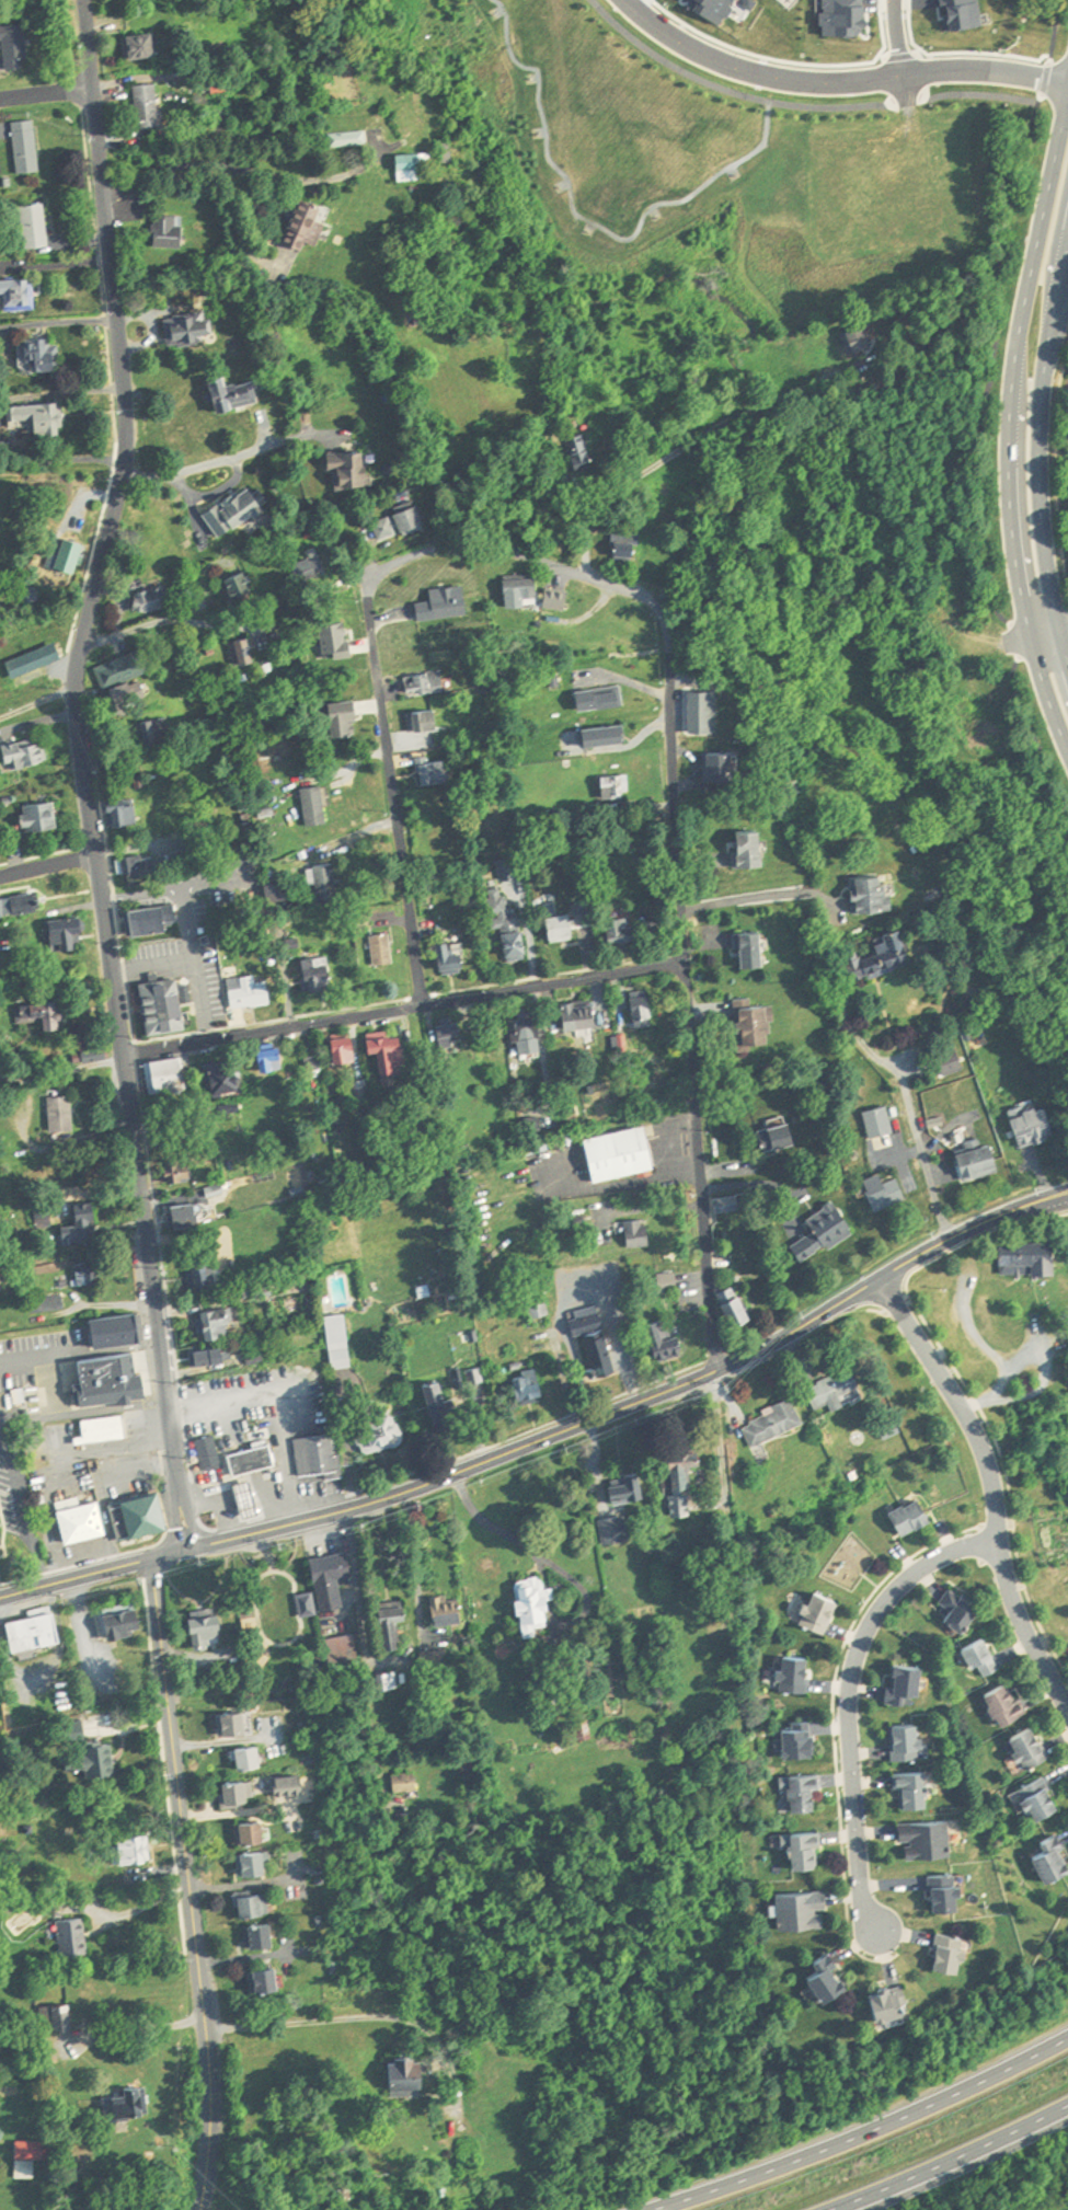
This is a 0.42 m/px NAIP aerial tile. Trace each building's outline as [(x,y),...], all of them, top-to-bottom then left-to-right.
[(7,47),(9,71),(31,70),(26,24),(0,27),(0,48),(7,47)] [(126,37),(129,60),(162,56),(159,33),(126,37)] [(137,86),(141,131),(163,129),(160,84),(137,86)] [(13,124),(19,175),(43,173),(36,121),(13,124)] [(369,147),(369,134),(332,134),(332,147),(369,147)] [(399,171),(432,170),(432,154),(398,155),(399,171)] [(330,224),(322,222),(328,207),(304,198),(288,243),(307,251),(310,243),(321,248),(330,224)] [(26,250),(51,248),(47,204),(22,207),(26,250)] [(187,249),(187,216),(156,216),(156,249),(187,249)] [(36,311),(36,278),(0,279),(0,298),(7,298),(7,311),(36,311)] [(172,348),(216,339),(211,312),(167,321),(172,348)] [(877,348),(869,327),(845,335),(853,356),(877,348)] [(22,339),(22,372),(60,372),(60,348),(52,348),(52,339),(22,339)] [(262,405),(257,381),(236,385),(234,377),(213,381),(220,413),(262,405)] [(33,435),(64,433),(63,404),(10,407),(11,424),(33,423),(33,435)] [(597,463),(584,435),(568,443),(581,470),(597,463)] [(335,454),(336,492),(375,491),(374,452),(335,454)] [(219,539),(270,512),(256,487),(206,514),(219,539)] [(407,538),(430,528),(422,506),(376,525),(383,542),(405,533),(407,538)] [(78,575),(86,544),(67,539),(59,570),(78,575)] [(294,561),(307,588),(333,575),(320,548),(294,561)] [(621,561),(639,561),(639,549),(621,549),(621,561)] [(251,597),(241,577),(227,584),(237,604),(251,597)] [(540,579),(510,579),(509,599),(539,600),(540,579)] [(135,593),(137,613),(173,609),(171,589),(135,593)] [(357,652),(349,621),(322,628),(329,659),(357,652)] [(251,639),(233,644),(239,668),(257,663),(251,639)] [(64,661),(58,644),(6,663),(12,680),(64,661)] [(105,690),(113,688),(119,707),(141,700),(133,679),(149,674),(142,654),(97,669),(105,690)] [(447,691),(443,671),(409,677),(413,697),(447,691)] [(625,708),(624,689),(582,691),(583,710),(625,708)] [(718,735),(718,690),(692,690),(692,735),(718,735)] [(361,703),(337,702),(336,736),(358,736),(359,723),(361,723),(361,703)] [(441,731),(441,712),(416,712),(416,731),(441,731)] [(630,746),(624,727),(609,731),(614,750),(630,746)] [(5,751),(10,773),(50,763),(44,741),(5,751)] [(424,763),(424,785),(450,785),(450,763),(424,763)] [(604,802),(631,802),(631,778),(604,778),(604,802)] [(304,790),(309,828),(331,826),(326,787),(304,790)] [(24,809),(29,837),(61,831),(57,803),(24,809)] [(139,805),(110,808),(112,830),(141,827),(139,805)] [(737,870),(768,870),(768,833),(743,833),(743,855),(737,855),(737,870)] [(158,870),(155,853),(122,859),(125,876),(158,870)] [(310,871),(314,886),(317,885),(323,908),(345,902),(335,865),(310,871)] [(894,913),(893,878),(854,879),(855,914),(894,913)] [(530,961),(525,910),(510,912),(507,889),(491,891),(495,931),(505,930),(509,963),(530,961)] [(41,913),(39,896),(0,901),(0,919),(41,913)] [(173,934),(172,924),(181,923),(179,907),(134,911),(136,937),(173,934)] [(637,918),(611,923),(616,947),(641,943),(637,918)] [(56,951),(88,951),(88,923),(56,923),(56,951)] [(578,942),(577,924),(555,926),(556,943),(578,942)] [(847,951),(857,985),(917,967),(907,933),(847,951)] [(397,965),(394,935),(374,937),(377,967),(397,965)] [(445,946),(445,972),(468,972),(468,946),(445,946)] [(323,975),(320,962),(308,965),(315,993),(338,988),(334,972),(323,975)] [(274,1006),(272,983),(260,985),(259,978),(232,981),(235,1011),(274,1006)] [(190,1032),(183,980),(144,984),(151,1037),(190,1032)] [(635,1028),(656,1028),(656,992),(635,992),(635,1028)] [(67,1029),(68,1004),(21,1004),(21,1028),(67,1029)] [(568,1031),(601,1031),(601,1004),(568,1005),(568,1031)] [(775,1005),(743,1008),(746,1048),(778,1046),(775,1005)] [(445,1020),(442,1041),(463,1044),(466,1023),(445,1020)] [(542,1020),(516,1022),(519,1061),(545,1059),(542,1020)] [(385,1077),(410,1074),(406,1035),(374,1038),(375,1056),(382,1055),(385,1077)] [(360,1064),(358,1038),(336,1040),(339,1066),(360,1064)] [(967,1071),(958,1050),(938,1058),(947,1079),(967,1071)] [(288,1071),(285,1054),(263,1057),(265,1074),(288,1071)] [(111,1056),(87,1056),(87,1064),(111,1064),(111,1056)] [(312,1080),(324,1079),(321,1057),(309,1059),(312,1080)] [(146,1060),(150,1092),(181,1087),(177,1058),(146,1060)] [(244,1097),(244,1068),(214,1068),(214,1097),(244,1097)] [(76,1097),(52,1097),(52,1135),(76,1135),(76,1097)] [(242,1117),(241,1106),(214,1108),(215,1119),(242,1117)] [(1050,1107),(1016,1118),(1026,1149),(1060,1137),(1050,1107)] [(899,1135),(891,1108),(866,1115),(874,1142),(899,1135)] [(768,1155),(802,1147),(796,1125),(762,1133),(768,1155)] [(658,1172),(649,1128),(584,1141),(593,1185),(658,1172)] [(190,1151),(190,1130),(162,1130),(162,1151),(190,1151)] [(962,1155),(969,1182),(1005,1173),(999,1146),(962,1155)] [(169,1163),(169,1184),(194,1184),(194,1163),(169,1163)] [(868,1185),(883,1215),(914,1200),(904,1179),(887,1187),(883,1178),(868,1185)] [(806,1263),(859,1232),(842,1203),(809,1222),(817,1235),(796,1247),(806,1263)] [(79,1206),(80,1227),(64,1228),(65,1247),(101,1245),(98,1205),(79,1206)] [(175,1207),(175,1226),(202,1227),(202,1208),(175,1207)] [(652,1250),(652,1222),(628,1222),(628,1250),(652,1250)] [(1059,1244),(1006,1245),(1006,1276),(1059,1276),(1059,1244)] [(761,1265),(773,1289),(788,1281),(778,1261),(771,1264),(770,1261),(761,1265)] [(191,1292),(208,1292),(208,1267),(191,1267),(191,1292)] [(98,1269),(79,1269),(79,1287),(98,1287),(98,1269)] [(545,1270),(526,1273),(534,1320),(553,1317),(545,1270)] [(681,1288),(679,1271),(658,1275),(660,1292),(681,1288)] [(711,1293),(734,1338),(753,1328),(731,1284),(711,1293)] [(596,1376),(616,1373),(602,1305),(574,1311),(579,1335),(588,1333),(596,1376)] [(224,1340),(222,1328),(236,1325),(232,1309),(203,1315),(210,1343),(224,1340)] [(146,1345),(142,1316),(95,1322),(99,1351),(146,1345)] [(355,1368),(347,1316),(327,1319),(335,1371),(355,1368)] [(671,1337),(665,1320),(650,1325),(662,1360),(690,1351),(684,1333),(671,1337)] [(193,1353),(193,1368),(227,1368),(227,1353),(193,1353)] [(85,1409),(151,1402),(149,1388),(132,1390),(129,1357),(80,1363),(85,1409)] [(486,1366),(458,1373),(459,1376),(429,1383),(438,1421),(495,1407),(486,1366)] [(837,1411),(854,1403),(850,1393),(865,1386),(857,1367),(811,1388),(820,1409),(833,1403),(837,1411)] [(548,1397),(543,1369),(516,1374),(521,1402),(548,1397)] [(808,1425),(797,1397),(764,1410),(767,1416),(745,1425),(754,1446),(808,1425)] [(396,1407),(367,1418),(372,1431),(360,1436),(367,1455),(408,1440),(396,1407)] [(78,1420),(80,1436),(70,1437),(71,1444),(120,1437),(117,1414),(78,1420)] [(289,1439),(328,1434),(331,1455),(342,1454),(345,1476),(324,1480),(323,1471),(295,1475),(289,1439)] [(193,1440),(199,1466),(217,1462),(210,1436),(193,1440)] [(219,1453),(223,1476),(273,1465),(267,1442),(219,1453)] [(695,1466),(706,1466),(706,1449),(677,1449),(677,1489),(695,1489),(695,1466)] [(641,1473),(615,1476),(618,1503),(645,1500),(641,1473)] [(241,1483),(245,1517),(262,1514),(257,1481),(241,1483)] [(114,1538),(159,1527),(151,1493),(105,1504),(114,1538)] [(894,1510),(904,1535),(937,1522),(927,1497),(894,1510)] [(11,1558),(0,1500),(0,1560),(11,1558)] [(59,1542),(97,1533),(91,1501),(51,1510),(59,1542)] [(606,1544),(633,1540),(629,1515),(602,1520),(606,1544)] [(353,1552),(316,1558),(323,1610),(347,1606),(343,1579),(356,1577),(353,1552)] [(541,1636),(540,1628),(556,1626),(551,1590),(548,1590),(546,1577),(520,1581),(527,1637),(541,1636)] [(949,1619),(966,1632),(986,1607),(957,1584),(943,1601),(955,1611),(949,1619)] [(800,1624),(826,1637),(843,1602),(818,1590),(800,1624)] [(462,1599),(453,1601),(451,1594),(432,1599),(438,1627),(467,1620),(462,1599)] [(187,1641),(180,1603),(206,1599),(207,1605),(225,1601),(231,1633),(187,1641)] [(5,1651),(0,1626),(0,1621),(18,1616),(16,1611),(42,1605),(43,1612),(47,1611),(54,1641),(5,1651)] [(410,1620),(410,1606),(384,1607),(386,1649),(402,1648),(401,1620),(410,1620)] [(145,1636),(145,1608),(110,1608),(110,1636),(145,1636)] [(359,1636),(330,1637),(331,1655),(359,1654),(359,1636)] [(969,1647),(982,1680),(1004,1671),(991,1638),(969,1647)] [(811,1656),(784,1656),(784,1692),(811,1692),(811,1656)] [(924,1696),(927,1666),(892,1664),(889,1703),(909,1705),(910,1695),(924,1696)] [(383,1689),(399,1689),(399,1672),(383,1672),(383,1689)] [(989,1695),(1003,1728),(1029,1717),(1014,1683),(989,1695)] [(251,1732),(249,1711),(220,1714),(222,1735),(251,1732)] [(893,1761),(928,1761),(927,1724),(893,1725),(893,1761)] [(818,1757),(818,1726),(786,1726),(786,1757),(818,1757)] [(1053,1759),(1040,1726),(1014,1737),(1027,1770),(1053,1759)] [(119,1774),(115,1743),(87,1746),(91,1778),(119,1774)] [(271,1767),(270,1745),(240,1747),(241,1769),(271,1767)] [(397,1792),(420,1790),(418,1771),(395,1774),(397,1792)] [(932,1808),(930,1772),(900,1773),(901,1809),(932,1808)] [(305,1780),(305,1775),(280,1775),(280,1794),(319,1794),(319,1780),(305,1780)] [(821,1775),(782,1776),(782,1788),(794,1788),(794,1811),(821,1811),(821,1775)] [(1039,1820),(1064,1809),(1049,1775),(1024,1786),(1039,1820)] [(249,1780),(222,1784),(226,1809),(254,1805),(249,1780)] [(242,1842),(268,1842),(268,1821),(242,1821),(242,1842)] [(954,1856),(953,1821),(902,1823),(903,1843),(908,1843),(909,1858),(954,1856)] [(823,1832),(796,1834),(798,1869),(825,1867),(823,1832)] [(1042,1854),(1047,1881),(1067,1877),(1067,1836),(1067,1835),(1044,1840),(1047,1853),(1042,1854)] [(270,1873),(268,1851),(240,1854),(243,1876),(270,1873)] [(967,1875),(935,1875),(936,1910),(968,1909),(967,1875)] [(832,1928),(830,1891),(780,1894),(782,1930),(832,1928)] [(271,1913),(267,1892),(240,1897),(244,1918),(271,1913)] [(60,1920),(62,1957),(90,1955),(87,1919),(60,1920)] [(248,1925),(249,1948),(277,1947),(276,1924),(248,1925)] [(969,1971),(970,1936),(939,1935),(938,1970),(969,1971)] [(809,1966),(826,2003),(853,1990),(836,1953),(809,1966)] [(259,1993),(284,1990),(281,1967),(256,1970),(259,1993)] [(904,1985),(872,1995),(881,2023),(912,2013),(904,1985)] [(74,2006),(43,2006),(43,2031),(74,2031),(74,2006)] [(398,2058),(398,2090),(429,2090),(429,2058),(398,2058)] [(148,2117),(148,2091),(111,2091),(111,2117),(148,2117)] [(56,2138),(19,2138),(19,2157),(56,2157),(56,2138)] [(37,2178),(37,2161),(18,2161),(18,2178),(37,2178)]
